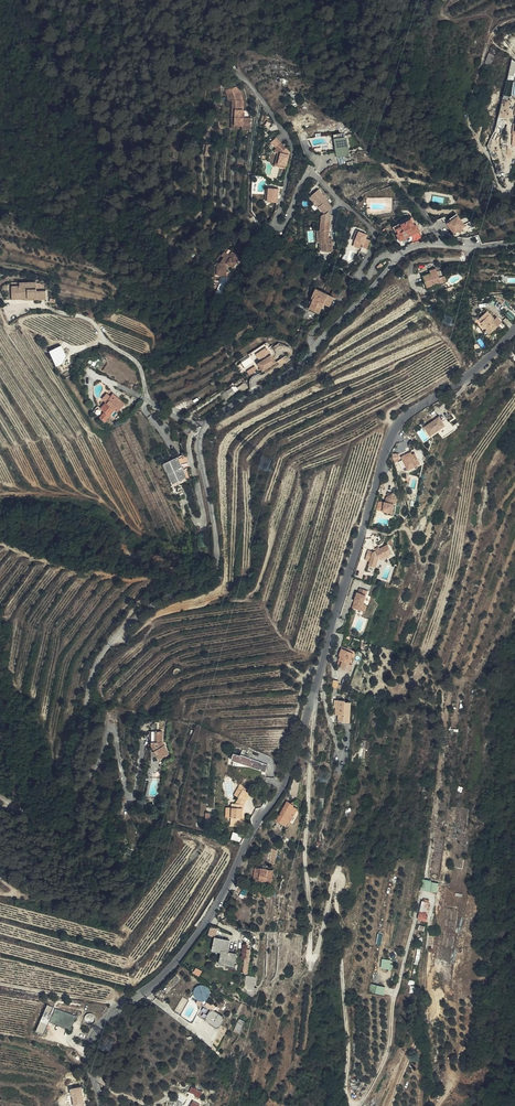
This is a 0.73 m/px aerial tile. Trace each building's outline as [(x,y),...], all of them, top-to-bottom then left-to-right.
[(486,63),(492,64),(495,55),(489,53),(486,63)] [(226,103),(232,103),(235,104),(234,128),(241,128),(249,129),(249,121),(243,121),(243,115),(243,103),(237,89),(222,94),(226,103)] [(235,104),(232,103),(231,131),(241,132),(241,128),(234,128),(235,104)] [(342,133),(334,134),(338,157),(350,155),(347,136),(343,137),(342,133)] [(272,141),(277,148),(283,143),(278,137),(272,141)] [(283,143),(277,148),(281,152),(290,153),(283,143)] [(281,152),(277,148),(275,150),(278,153),(275,165),(286,168),(287,165),(279,163),(281,152)] [(279,163),(287,165),(290,153),(281,152),(279,163)] [(319,189),(312,195),(322,205),(320,207),(326,214),(333,207),(327,200),(328,200),(319,189)] [(277,205),(278,201),(274,201),(274,198),(278,198),(278,190),(268,190),(267,204),(277,205)] [(322,205),(312,195),(311,197),(320,207),(322,205)] [(324,217),(323,232),(324,243),(325,253),(330,253),(330,254),(335,253),(334,243),(331,243),(331,239),(330,231),(332,231),(332,217),(330,215),(327,217),(324,217)] [(466,225),(459,215),(452,220),(448,223),(455,233),(466,225)] [(420,231),(417,225),(418,224),(414,216),(393,227),(397,235),(398,234),(401,240),(420,231)] [(369,234),(359,231),(356,241),(354,246),(363,250),(363,248),(367,238),(369,234)] [(239,258),(230,251),(227,256),(225,254),(222,258),(224,260),(220,265),(219,272),(218,272),(217,273),(216,273),(216,274),(216,275),(217,276),(217,277),(218,277),(219,277),(226,278),(227,266),(230,261),(234,265),(239,258)] [(441,283),(437,270),(430,273),(422,275),(426,288),(441,283)] [(21,282),(21,285),(13,286),(14,299),(26,298),(26,299),(48,298),(47,289),(38,290),(37,281),(21,282)] [(331,305),(335,297),(317,288),(312,297),(314,298),(310,307),(320,312),(325,303),(331,305)] [(510,310),(507,314),(513,319),(514,316),(514,315),(510,310)] [(495,321),(495,320),(493,318),(489,314),(486,311),(479,319),(487,328),(486,329),(491,333),(499,325),(495,321)] [(260,364),(264,362),(259,355),(269,348),(267,344),(251,353),(258,365),(260,364)] [(67,355),(62,345),(50,350),(57,365),(63,363),(67,355)] [(264,372),(278,363),(269,348),(259,355),(264,362),(260,364),(264,372)] [(251,356),(242,361),(245,366),(253,362),(251,356)] [(242,362),(239,364),(242,371),(255,365),(254,363),(244,367),(242,362)] [(255,366),(248,371),(250,375),(258,370),(255,366)] [(236,385),(222,394),(227,402),(250,388),(246,382),(237,387),(236,385)] [(96,412),(106,421),(115,410),(117,412),(125,403),(113,393),(111,396),(107,393),(102,399),(105,402),(96,412)] [(455,429),(449,420),(444,423),(440,416),(427,424),(429,427),(427,429),(431,435),(439,430),(444,437),(455,429)] [(400,458),(407,454),(410,453),(409,452),(399,456),(399,457),(399,459),(399,460),(400,461),(406,475),(416,470),(415,468),(407,472),(400,458)] [(411,456),(410,455),(408,456),(407,454),(400,458),(407,472),(415,468),(420,465),(415,454),(411,456)] [(187,476),(178,456),(165,462),(174,481),(187,476)] [(174,481),(165,462),(164,462),(174,486),(189,479),(187,476),(174,481)] [(394,502),(395,502),(397,500),(393,494),(386,498),(385,502),(384,502),(382,511),(384,512),(393,514),(395,504),(393,504),(394,502)] [(396,505),(397,505),(395,502),(394,502),(393,504),(395,504),(393,514),(384,512),(384,514),(395,517),(396,505)] [(386,554),(387,556),(393,553),(389,544),(375,551),(369,550),(367,559),(371,560),(378,562),(379,558),(380,557),(386,554)] [(364,603),(366,595),(359,593),(357,592),(352,608),(364,611),(367,604),(364,603)] [(355,653),(342,648),(340,656),(341,656),(338,663),(342,664),(341,667),(340,668),(350,671),(353,665),(351,664),(355,653)] [(337,707),(336,711),(339,711),(339,715),(339,721),(351,722),(352,702),(346,701),(346,700),(335,700),(335,707),(337,707)] [(169,754),(162,742),(163,731),(153,731),(152,744),(160,759),(169,754)] [(235,761),(253,767),(255,762),(252,761),(253,758),(234,752),(232,760),(235,761)] [(260,761),(253,758),(252,761),(255,762),(253,767),(257,768),(260,761)] [(260,761),(257,768),(267,771),(269,764),(260,761)] [(234,794),(238,796),(243,788),(239,786),(234,794)] [(250,793),(243,788),(238,796),(239,797),(246,801),(250,793)] [(298,807),(295,806),(294,806),(295,804),(293,803),(288,800),(278,820),(289,826),(298,807)] [(243,807),(244,807),(245,803),(236,802),(236,807),(232,806),(232,816),(235,816),(235,821),(244,821),(244,817),(242,817),(243,807)] [(241,840),(242,834),(234,831),(232,837),(241,840)] [(272,864),(277,864),(279,851),(275,848),(272,847),(267,869),(257,867),(254,880),(259,881),(260,879),(267,880),(268,883),(271,884),(274,870),(270,869),(272,864)] [(437,892),(438,883),(423,881),(421,889),(437,892)] [(430,901),(429,901),(424,900),(423,899),(418,918),(427,920),(429,914),(427,914),(430,901)] [(210,934),(217,935),(218,927),(211,926),(210,934)] [(216,936),(214,948),(223,949),(222,952),(220,963),(225,964),(226,962),(236,964),(238,952),(229,951),(231,939),(216,936)] [(391,960),(383,959),(382,968),(390,969),(391,960)] [(174,985),(181,979),(179,977),(178,975),(171,982),(172,984),(174,985)] [(247,975),(246,992),(255,993),(257,976),(247,975)] [(417,992),(417,984),(416,984),(416,978),(409,978),(409,992),(417,992)] [(376,993),(378,985),(371,984),(369,992),(376,993)] [(196,985),(196,1000),(210,1000),(210,985),(196,985)] [(385,995),(386,987),(378,985),(376,993),(385,995)] [(50,1021),(56,1007),(48,1004),(37,1030),(45,1033),(50,1021)] [(71,1028),(76,1015),(56,1007),(50,1021),(71,1028)] [(213,1009),(207,1019),(220,1027),(226,1017),(213,1009)] [(239,1018),(235,1031),(241,1032),(244,1020),(239,1018)]
